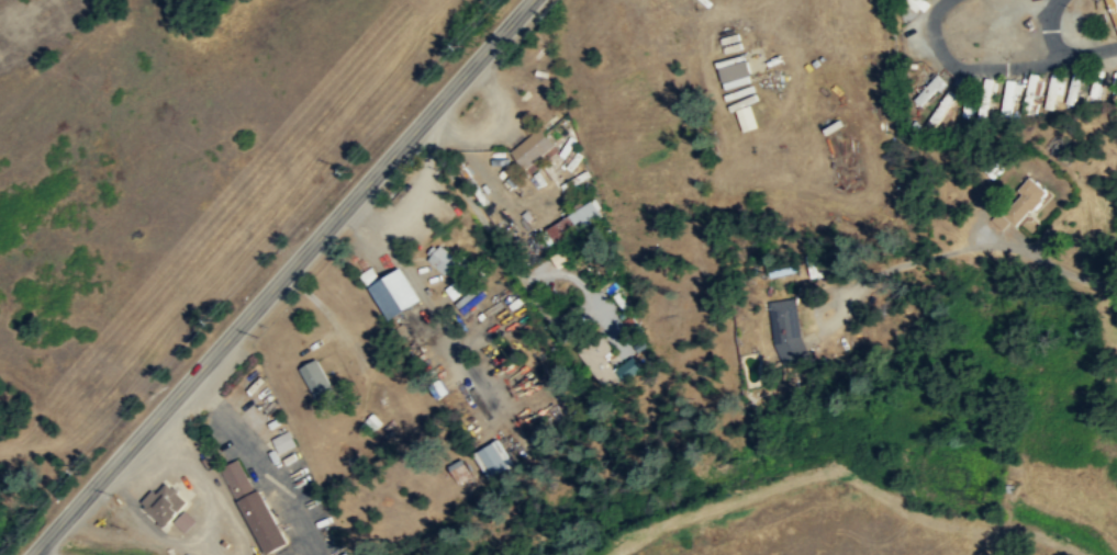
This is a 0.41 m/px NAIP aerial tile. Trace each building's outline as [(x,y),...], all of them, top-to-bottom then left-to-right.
[(1116,37),(1116,0),(1108,0),(1116,37)] [(723,87),(752,81),(748,59),(718,65),(723,87)] [(1084,70),(1074,68),(1066,103),(1076,105),(1084,70)] [(914,97),(922,105),(947,82),(940,73),(914,97)] [(1035,113),(1041,74),(1029,73),(1023,111),(1035,113)] [(1064,100),(1067,76),(1051,74),(1047,109),(1056,110),(1057,100),(1064,100)] [(1022,93),(1022,81),(1005,81),(1004,112),(1014,113),(1015,93),(1022,93)] [(523,97),(547,127),(563,115),(538,83),(523,97)] [(970,124),(974,104),(965,102),(960,122),(970,124)] [(756,127),(752,107),(739,110),(742,129),(756,127)] [(511,151),(526,170),(556,146),(539,127),(511,151)] [(1030,214),(1048,194),(1030,177),(1012,196),(1030,214)] [(555,246),(605,217),(595,200),(545,228),(555,246)] [(427,253),(442,274),(456,264),(442,243),(427,253)] [(552,257),(557,267),(567,261),(562,251),(552,257)] [(388,319),(421,301),(401,267),(379,280),(372,267),(361,273),(388,319)] [(796,298),(770,302),(777,359),(804,354),(796,298)] [(605,390),(636,369),(630,361),(616,371),(607,360),(615,354),(602,335),(578,351),(605,390)] [(299,367),(316,399),(334,389),(316,359),(299,367)] [(272,439),(279,453),(295,444),(289,431),(272,439)] [(491,478),(513,462),(496,439),(473,454),(491,478)] [(245,456),(223,466),(264,554),(284,545),(245,456)] [(459,482),(472,475),(463,458),(450,466),(459,482)] [(164,528),(188,501),(164,480),(141,506),(164,528)] [(185,533),(197,522),(187,511),(175,522),(185,533)]
